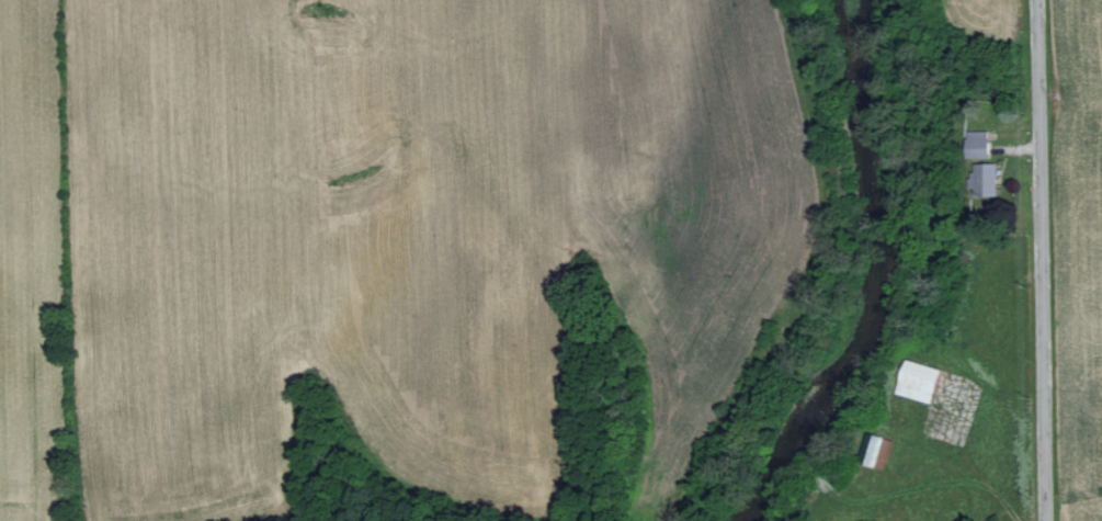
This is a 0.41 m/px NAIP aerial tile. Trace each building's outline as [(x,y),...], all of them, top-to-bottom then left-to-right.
[(969,130),(969,157),(992,156),(991,130),(969,130)] [(999,162),(978,162),(978,171),(971,171),(971,187),(978,187),(978,195),(999,194),(999,162)] [(895,439),(879,434),(869,463),(886,468),(895,439)]
